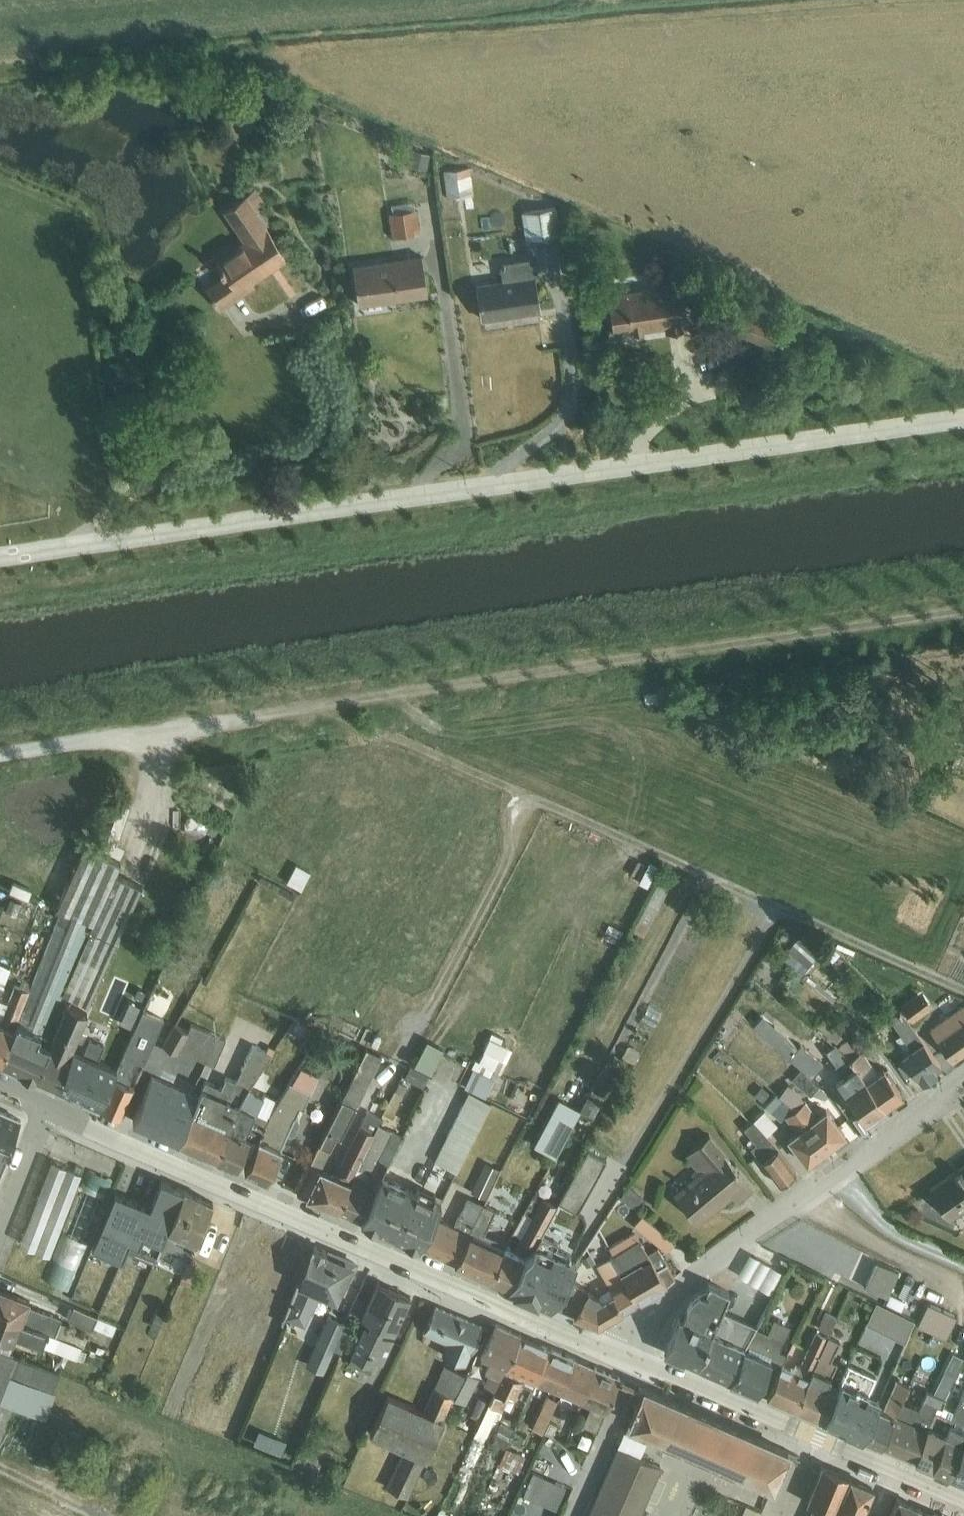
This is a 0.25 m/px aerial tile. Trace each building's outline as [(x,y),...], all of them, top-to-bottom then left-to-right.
[(470,166),(443,170),(447,195),(473,191),(470,166)] [(225,272),(205,285),(220,307),(255,284),(252,280),(287,256),(266,225),(272,221),(259,203),(264,200),(256,187),(223,209),(243,239),(216,257),(225,272)] [(416,209),(390,210),(391,234),(417,233),(416,209)] [(521,216),(524,250),(562,246),(559,212),(521,216)] [(422,254),(353,263),(358,303),(428,293),(422,254)] [(502,278),(477,281),(483,317),(540,308),(532,255),(499,260),(502,278)] [(679,281),(608,292),(613,332),(665,325),(666,330),(686,328),(679,281)] [(743,305),(733,328),(774,345),(784,322),(743,305)] [(536,828),(545,832),(553,816),(544,811),(536,828)] [(572,843),(569,851),(587,858),(590,849),(572,843)] [(0,1059),(56,1084),(72,1046),(87,1010),(66,1001),(51,1033),(45,1031),(62,992),(88,1002),(141,884),(115,871),(120,860),(84,844),(57,905),(61,907),(32,979),(0,1059)] [(58,882),(62,861),(53,859),(49,879),(58,882)] [(296,861),(287,879),(301,887),(310,869),(296,861)] [(657,878),(632,927),(643,933),(668,884),(657,878)] [(790,946),(783,954),(801,971),(821,947),(800,930),(797,933),(798,934),(789,945),(790,946)] [(957,961),(962,949),(948,943),(943,956),(957,961)] [(4,985),(2,985),(8,969),(0,966),(0,994),(4,985)] [(32,979),(29,978),(29,979),(23,976),(19,984),(15,982),(0,1020),(0,1059),(32,979)] [(919,988),(904,1002),(917,1015),(932,1001),(919,988)] [(936,1035),(952,1057),(963,1048),(963,1000),(937,1020),(944,1030),(936,1035)] [(116,1064),(99,1103),(121,1112),(134,1083),(129,1081),(134,1057),(142,1060),(163,1016),(142,1008),(116,1064)] [(899,1008),(889,1015),(911,1045),(902,1051),(921,1078),(941,1064),(908,1017),(899,1008)] [(849,1014),(842,1022),(867,1044),(875,1037),(849,1014)] [(822,1017),(817,1023),(836,1040),(842,1033),(822,1017)] [(174,1021),(163,1042),(177,1050),(179,1046),(214,1061),(225,1035),(191,1020),(187,1028),(174,1021)] [(473,1066),(464,1085),(485,1095),(494,1076),(490,1074),(494,1066),(497,1067),(509,1043),(488,1033),(482,1047),(484,1048),(475,1067),(473,1066)] [(72,1046),(56,1084),(58,1085),(59,1084),(70,1089),(69,1090),(73,1091),(73,1090),(78,1094),(82,1095),(82,1094),(97,1101),(97,1102),(99,1103),(116,1064),(98,1057),(104,1042),(89,1036),(83,1051),(72,1046)] [(834,1043),(848,1054),(856,1046),(845,1036),(836,1042),(834,1043)] [(427,1037),(414,1062),(431,1070),(444,1046),(427,1037)] [(800,1065),(811,1074),(823,1062),(800,1041),(789,1054),(800,1065)] [(199,1094),(179,1138),(216,1154),(238,1100),(247,1087),(275,1046),(269,1043),(266,1048),(252,1042),(236,1078),(226,1074),(221,1085),(206,1078),(199,1094)] [(627,1043),(621,1054),(634,1060),(640,1049),(627,1043)] [(848,1054),(834,1043),(826,1048),(842,1072),(838,1075),(847,1086),(844,1089),(865,1118),(884,1105),(850,1056),(848,1054)] [(336,1206),(377,1122),(380,1115),(366,1108),(335,1171),(320,1166),(336,1132),(341,1134),(355,1103),(357,1105),(381,1053),(366,1045),(296,1189),(336,1206)] [(850,1056),(884,1105),(902,1092),(894,1081),(897,1079),(887,1065),(884,1067),(883,1065),(878,1069),(861,1047),(850,1056)] [(409,1064),(404,1075),(422,1085),(429,1072),(409,1064)] [(811,1074),(800,1065),(791,1074),(809,1092),(819,1082),(811,1074)] [(263,1124),(250,1154),(244,1166),(267,1176),(287,1128),(294,1131),(298,1120),(292,1117),(299,1103),(302,1105),(315,1078),(297,1069),(279,1097),(263,1124)] [(156,1127),(175,1083),(152,1073),(132,1117),(156,1127)] [(795,1106),(826,1146),(845,1132),(825,1106),(817,1113),(804,1096),(787,1080),(779,1092),(795,1106)] [(175,1083),(156,1127),(179,1138),(199,1094),(175,1083)] [(591,1086),(580,1106),(593,1113),(604,1092),(591,1086)] [(238,1100),(216,1154),(237,1163),(242,1151),(250,1154),(263,1124),(279,1097),(265,1091),(262,1095),(247,1087),(238,1100)] [(795,1106),(779,1092),(775,1089),(763,1103),(781,1118),(784,1113),(796,1129),(787,1135),(807,1161),(826,1146),(795,1106)] [(468,1090),(434,1158),(456,1169),(491,1100),(468,1090)] [(554,1153),(580,1106),(558,1095),(544,1123),(534,1142),(554,1153)] [(753,1117),(766,1131),(767,1130),(778,1121),(763,1105),(752,1116),(753,1117)] [(6,1157),(3,1155),(7,1146),(9,1147),(20,1117),(0,1108),(0,1172),(6,1157)] [(766,1131),(753,1117),(744,1124),(755,1140),(751,1144),(779,1182),(796,1169),(776,1142),(766,1131)] [(377,1122),(336,1206),(360,1217),(402,1133),(377,1122)] [(698,1169),(673,1191),(699,1221),(700,1220),(699,1219),(731,1192),(738,1200),(739,1199),(738,1198),(752,1186),(753,1187),(754,1186),(708,1132),(685,1152),(698,1169)] [(587,1146),(558,1199),(577,1209),(606,1157),(587,1146)] [(22,1245),(55,1255),(80,1164),(47,1155),(22,1245)] [(602,1168),(617,1174),(621,1164),(606,1158),(602,1168)] [(485,1159),(470,1188),(485,1195),(499,1165),(485,1159)] [(929,1186),(950,1216),(963,1206),(963,1161),(929,1186)] [(376,1224),(396,1179),(382,1173),(360,1217),(376,1224)] [(129,1239),(125,1247),(153,1259),(157,1250),(183,1186),(161,1177),(150,1203),(134,1241),(129,1239)] [(396,1179),(376,1224),(420,1243),(434,1213),(441,1199),(433,1195),(435,1191),(417,1184),(416,1188),(396,1179)] [(628,1183),(620,1193),(634,1205),(643,1194),(628,1183)] [(183,1186),(157,1250),(171,1256),(174,1248),(190,1255),(213,1199),(183,1186)] [(111,1252),(134,1197),(115,1189),(92,1245),(111,1252)] [(434,1213),(420,1243),(454,1259),(468,1229),(482,1200),(468,1193),(454,1221),(434,1213)] [(532,1241),(538,1231),(555,1201),(542,1193),(532,1212),(525,1208),(513,1230),(520,1234),(519,1235),(532,1241)] [(134,1197),(111,1252),(121,1257),(125,1247),(129,1239),(134,1241),(150,1203),(134,1197)] [(482,1200),(468,1229),(481,1235),(495,1206),(482,1200)] [(641,1211),(633,1222),(666,1248),(674,1239),(641,1211)] [(610,1253),(624,1277),(637,1299),(652,1290),(667,1282),(675,1275),(657,1244),(647,1250),(634,1228),(608,1243),(613,1252),(610,1253)] [(468,1229),(454,1259),(488,1274),(504,1245),(481,1235),(468,1229)] [(525,1253),(508,1283),(551,1302),(568,1275),(577,1259),(569,1255),(571,1251),(555,1244),(558,1240),(538,1231),(532,1241),(527,1251),(525,1253)] [(513,1247),(525,1253),(527,1251),(532,1241),(519,1235),(513,1247)] [(312,1242),(284,1313),(304,1322),(309,1309),(312,1310),(319,1292),(333,1298),(334,1297),(337,1298),(343,1282),(344,1283),(354,1260),(312,1242)] [(504,1245),(488,1274),(508,1283),(525,1253),(513,1247),(505,1243),(504,1245)] [(771,1290),(782,1267),(748,1250),(736,1274),(771,1290)] [(624,1277),(610,1253),(598,1260),(596,1261),(610,1284),(624,1277)] [(876,1259),(864,1284),(887,1294),(899,1269),(876,1259)] [(53,1269),(50,1280),(66,1284),(69,1274),(53,1269)] [(568,1275),(551,1302),(594,1321),(596,1320),(600,1320),(623,1307),(610,1284),(596,1293),(568,1275)] [(610,1284),(623,1307),(637,1299),(624,1277),(610,1284)] [(363,1321),(347,1359),(369,1369),(375,1357),(382,1360),(394,1336),(384,1331),(387,1325),(394,1328),(410,1293),(408,1293),(399,1289),(398,1288),(390,1285),(388,1284),(378,1280),(377,1278),(361,1314),(369,1318),(367,1324),(363,1321)] [(704,1346),(721,1306),(729,1289),(709,1280),(705,1288),(704,1288),(703,1289),(702,1289),(701,1290),(700,1291),(699,1291),(697,1292),(696,1293),(695,1294),(694,1295),(693,1296),(692,1297),(691,1298),(691,1299),(690,1300),(689,1301),(689,1302),(688,1303),(687,1304),(687,1306),(686,1307),(686,1308),(685,1309),(685,1310),(684,1312),(683,1316),(678,1314),(664,1348),(671,1351),(697,1362),(704,1346)] [(64,1336),(69,1323),(61,1320),(62,1316),(27,1304),(29,1298),(0,1287),(0,1313),(64,1336)] [(358,1292),(350,1309),(361,1314),(369,1297),(358,1292)] [(890,1292),(885,1301),(901,1307),(905,1298),(890,1292)] [(876,1299),(866,1320),(903,1338),(913,1317),(876,1299)] [(928,1300),(917,1323),(931,1329),(946,1336),(956,1313),(928,1300)] [(434,1303),(423,1329),(446,1339),(441,1352),(466,1361),(482,1323),(434,1303)] [(74,1304),(68,1317),(92,1327),(97,1314),(74,1304)] [(704,1346),(697,1362),(730,1376),(743,1343),(756,1324),(757,1322),(721,1306),(704,1346)] [(156,1307),(150,1323),(158,1326),(165,1310),(156,1307)] [(825,1308),(818,1324),(829,1329),(836,1313),(825,1308)] [(327,1312),(306,1362),(323,1370),(333,1346),(341,1350),(352,1324),(327,1312)] [(0,1313),(0,1349),(8,1352),(16,1334),(77,1356),(80,1347),(81,1343),(64,1336),(0,1313)] [(743,1343),(730,1376),(766,1392),(782,1360),(787,1350),(779,1346),(790,1321),(774,1314),(767,1328),(756,1324),(743,1343)] [(494,1389),(520,1332),(496,1321),(481,1355),(489,1359),(485,1369),(489,1371),(483,1383),(494,1389)] [(782,1360),(766,1392),(794,1404),(827,1333),(816,1328),(799,1363),(795,1361),(794,1365),(782,1360)] [(490,1397),(502,1403),(509,1407),(521,1381),(532,1386),(536,1378),(551,1345),(520,1332),(494,1389),(490,1397)] [(827,1333),(794,1404),(796,1405),(822,1416),(823,1417),(836,1386),(826,1382),(837,1358),(831,1355),(839,1337),(828,1332),(827,1333)] [(551,1345),(536,1378),(563,1389),(576,1356),(551,1345)] [(80,1347),(77,1356),(83,1359),(87,1350),(80,1347)] [(13,1403),(46,1417),(56,1391),(53,1390),(60,1372),(0,1349),(0,1437),(13,1403)] [(576,1356),(563,1389),(581,1397),(594,1364),(576,1356)] [(836,1386),(823,1417),(850,1428),(868,1389),(875,1372),(848,1360),(836,1386)] [(454,1394),(465,1372),(443,1361),(424,1408),(388,1392),(370,1431),(403,1446),(386,1485),(407,1494),(452,1393),(454,1394)] [(594,1364),(581,1397),(583,1398),(590,1401),(605,1408),(620,1375),(616,1373),(594,1364)] [(465,1372),(454,1394),(465,1401),(478,1375),(466,1369),(465,1372)] [(893,1410),(879,1441),(915,1456),(937,1402),(941,1404),(941,1403),(954,1373),(946,1370),(941,1381),(924,1373),(915,1392),(923,1396),(919,1404),(901,1397),(895,1411),(893,1410)] [(876,1403),(862,1433),(879,1441),(893,1410),(895,1411),(901,1397),(908,1381),(896,1376),(883,1405),(876,1403)] [(636,1404),(625,1428),(639,1433),(642,1427),(772,1483),(777,1470),(787,1449),(787,1447),(785,1446),(761,1436),(644,1385),(637,1400),(635,1400),(634,1404),(636,1404)] [(931,1463),(948,1470),(963,1429),(963,1388),(953,1414),(931,1463)] [(868,1389),(850,1428),(862,1433),(876,1403),(879,1394),(868,1389)] [(546,1390),(531,1424),(542,1429),(557,1395),(546,1390)] [(502,1403),(490,1397),(474,1433),(483,1437),(499,1404),(501,1405),(502,1403)] [(605,1408),(590,1401),(581,1421),(597,1427),(605,1408)] [(937,1402),(915,1456),(931,1463),(953,1414),(950,1413),(952,1408),(941,1403),(941,1404),(937,1402)] [(500,1420),(492,1438),(504,1443),(512,1425),(500,1420)] [(258,1427),(252,1441),(280,1453),(286,1439),(258,1427)] [(948,1470),(963,1478),(963,1429),(948,1470)] [(500,1460),(494,1475),(509,1481),(516,1466),(518,1468),(525,1452),(506,1444),(499,1459),(500,1460)] [(587,1515),(638,1515),(661,1463),(618,1444),(587,1515)] [(850,1474),(828,1465),(822,1462),(806,1498),(813,1501),(806,1515),(828,1515),(833,1507),(850,1474)] [(532,1469),(522,1492),(555,1506),(565,1483),(549,1476),(532,1469)] [(828,1515),(858,1515),(872,1484),(850,1474),(833,1507),(828,1515)] [(9,1482),(0,1479),(0,1506),(1,1506),(9,1482)] [(934,1510),(898,1495),(889,1515),(931,1515),(934,1510)] [(739,1515),(759,1515),(762,1508),(746,1501),(739,1515)] [(436,1515),(452,1515),(453,1513),(444,1510),(445,1506),(441,1504),(436,1515)]
